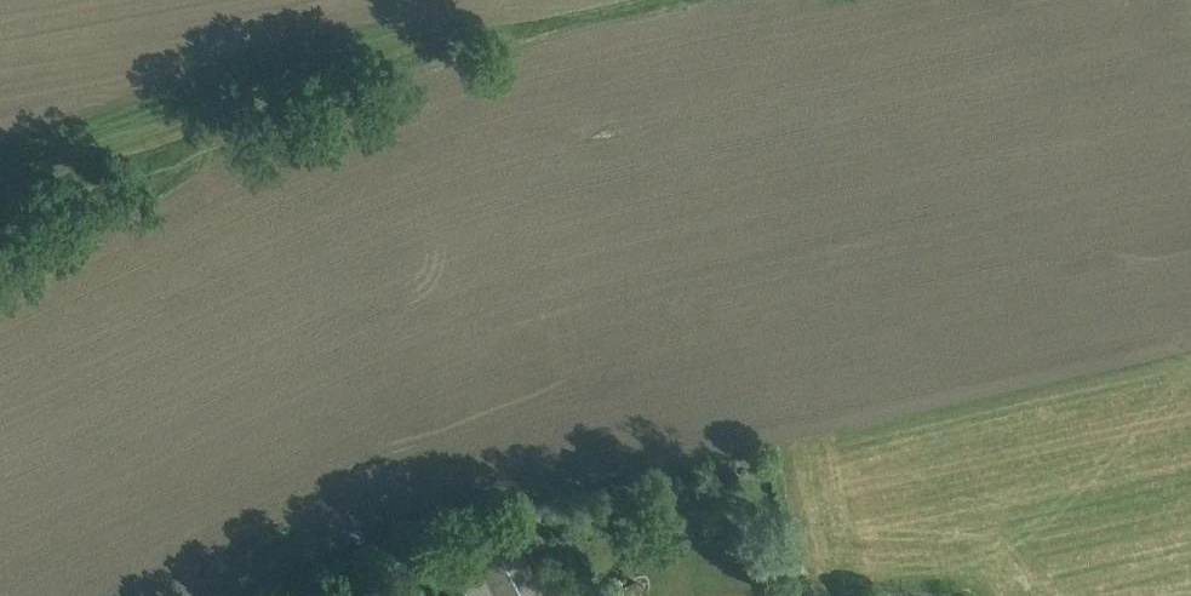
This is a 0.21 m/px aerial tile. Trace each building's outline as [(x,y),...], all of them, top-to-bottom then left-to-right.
[(422,547),(447,595),(546,595),(516,539),(485,556),(466,524),(422,547)]
